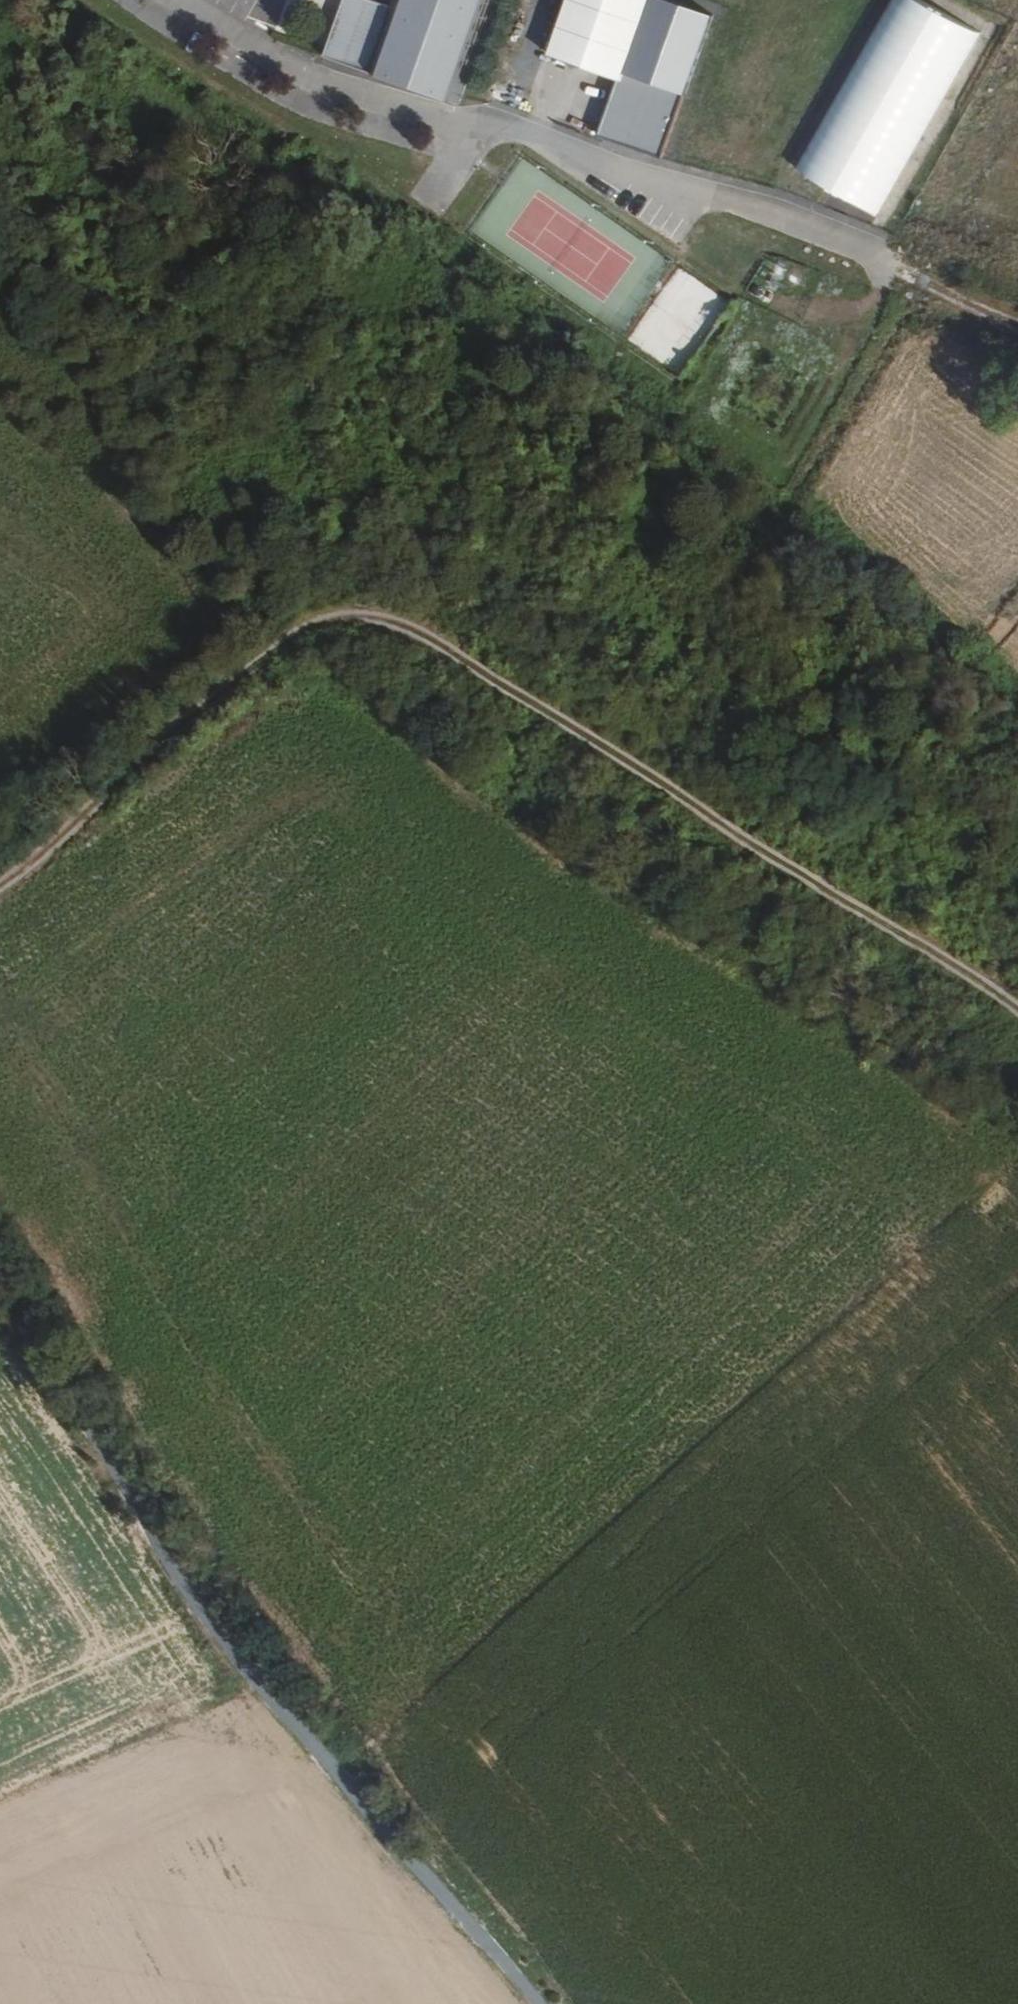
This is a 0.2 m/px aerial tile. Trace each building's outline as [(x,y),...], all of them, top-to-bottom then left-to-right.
[(495,0),(394,0),(390,14),(347,1),(344,0),(342,0),(331,36),(322,65),(326,66),(459,109),(466,86),(481,42),(495,0)] [(549,57),(621,82),(647,0),(567,0),(549,57)] [(888,215),(976,25),(921,0),(886,0),(804,177),(888,215)]
